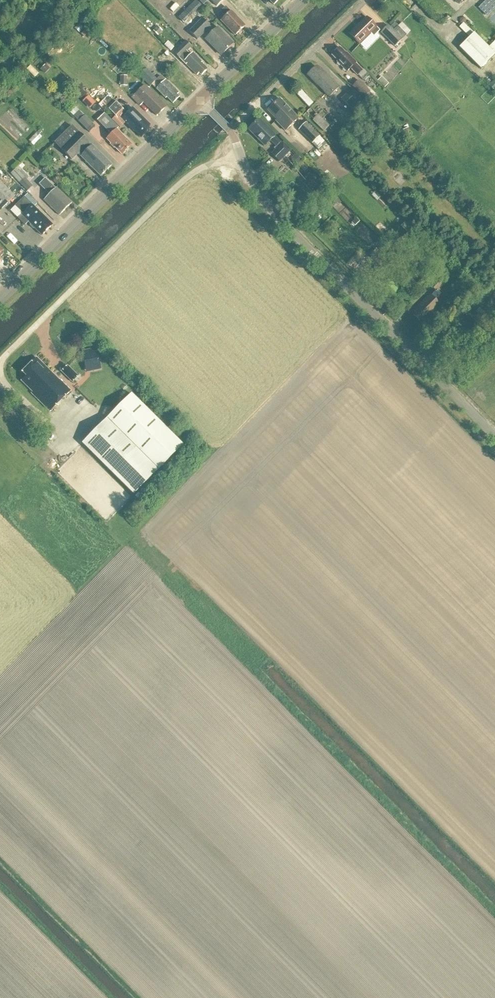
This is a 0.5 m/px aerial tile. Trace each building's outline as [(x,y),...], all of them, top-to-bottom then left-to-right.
[(186,2),(185,0),(180,0),(170,10),(173,13),(179,7),(180,8),(186,2)] [(249,0),(245,0),(243,2),(240,0),(230,0),(237,7),(237,8),(254,25),(264,15),(249,0)] [(478,8),(486,16),(494,7),(494,3),(492,0),(487,0),(478,8)] [(195,2),(178,19),(187,27),(204,10),(195,2)] [(221,22),(235,36),(245,27),(231,12),(231,13),(226,8),(221,12),(226,18),(221,22)] [(380,31),(377,29),(366,18),(349,35),(360,45),(371,35),(374,37),(380,31)] [(201,19),(188,32),(197,41),(210,28),(201,19)] [(389,30),(402,42),(410,34),(401,25),(398,28),(394,25),(389,30)] [(402,42),(389,30),(388,28),(380,36),(394,50),(402,42)] [(206,40),(221,56),(233,45),(217,29),(206,40)] [(481,70),(494,55),(474,34),(459,48),(481,70)] [(199,74),(201,76),(207,70),(201,64),(202,63),(192,54),(190,56),(186,52),(191,47),(186,41),(174,53),(186,65),(197,76),(199,74)] [(357,76),(362,71),(355,64),(356,63),(346,54),(340,48),(332,56),(338,62),(337,63),(347,73),(350,69),(357,76)] [(173,104),(179,98),(177,96),(179,94),(165,81),(160,86),(155,82),(157,80),(142,65),(135,72),(150,87),(152,85),(166,100),(167,99),(173,104)] [(329,98),(339,88),(325,73),(323,75),(316,67),(307,76),(329,98)] [(364,72),(358,77),(361,80),(367,75),(364,72)] [(388,85),(381,77),(377,81),(384,89),(388,85)] [(364,99),(370,93),(359,82),(353,88),(364,99)] [(157,117),(166,108),(145,86),(132,98),(140,106),(144,103),(157,117)] [(354,114),(365,104),(352,90),(341,101),(354,114)] [(90,108),(97,102),(89,94),(82,100),(90,108)] [(117,120),(119,118),(132,131),(133,130),(139,136),(141,134),(143,136),(149,130),(147,128),(149,126),(133,109),(127,115),(113,101),(113,102),(107,97),(98,106),(104,111),(106,109),(117,120)] [(275,122),(285,132),(298,119),(280,100),(267,111),(277,121),(275,122)] [(84,116),(79,122),(89,133),(95,127),(84,116)] [(324,132),(329,127),(318,116),(314,120),(313,121),(324,132)] [(259,120),(248,130),(264,147),(270,141),(276,147),(281,142),(275,136),(259,120)] [(320,137),(306,123),(298,131),(312,145),(312,144),(315,147),(318,144),(315,141),(320,137)] [(409,127),(403,130),(407,139),(414,136),(409,127)] [(94,169),(101,176),(111,166),(73,128),(56,145),(72,161),(79,154),(81,157),(94,170),(94,169)] [(132,146),(116,130),(106,139),(122,156),(132,146)] [(283,144),(272,155),(280,162),(291,151),(283,144)] [(29,183),(16,170),(11,175),(24,188),(29,183)] [(44,201),(59,216),(71,204),(45,179),(39,185),(49,195),(44,201)] [(0,183),(0,211),(1,211),(15,198),(0,183)] [(28,222),(42,236),(52,226),(24,198),(16,207),(23,215),(19,219),(25,226),(28,222)] [(380,256),(376,252),(371,257),(375,261),(380,256)] [(422,320),(425,323),(441,306),(434,299),(438,295),(437,293),(447,283),(441,277),(431,287),(436,292),(431,296),(430,295),(414,311),(416,314),(414,316),(420,322),(422,320)] [(96,346),(80,350),(85,372),(101,368),(96,346)] [(71,391),(59,380),(59,381),(36,359),(22,373),(26,377),(21,381),(33,393),(32,394),(50,412),(71,391)] [(78,377),(67,366),(62,372),(72,382),(78,377)] [(132,395),(83,445),(133,495),(182,445),(132,395)]
